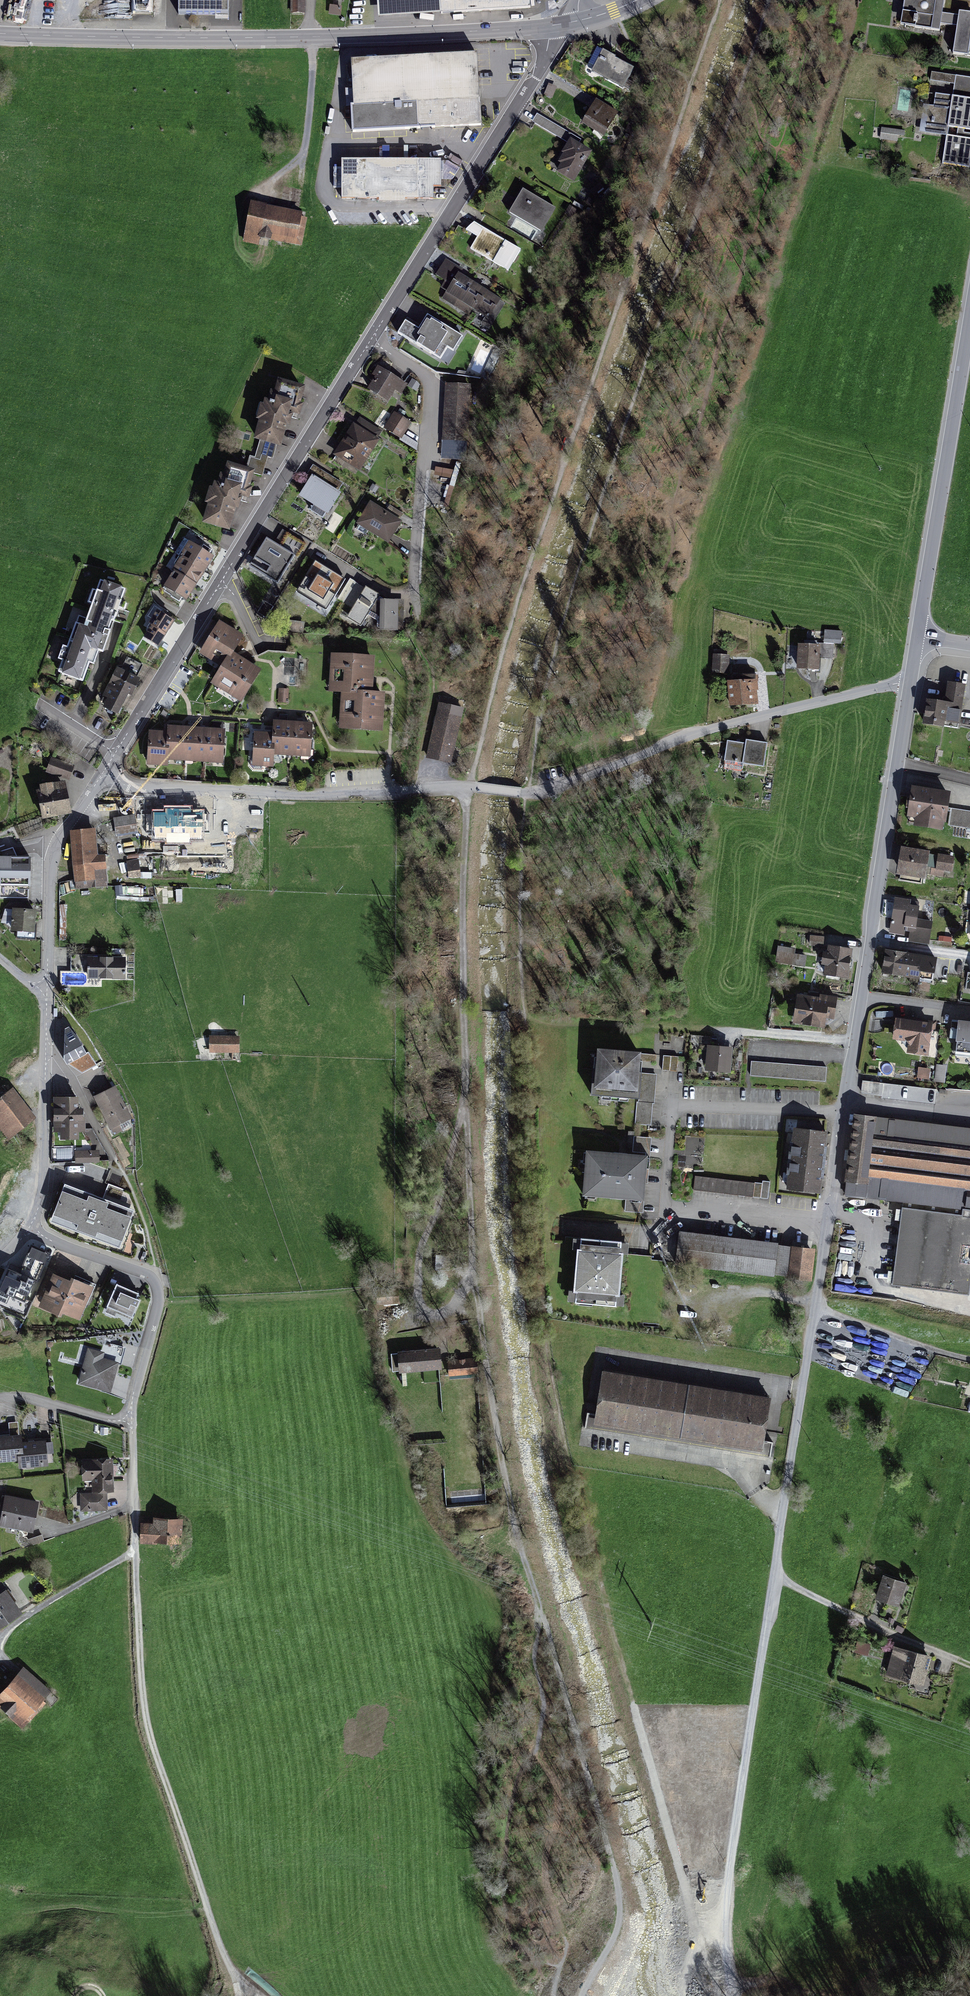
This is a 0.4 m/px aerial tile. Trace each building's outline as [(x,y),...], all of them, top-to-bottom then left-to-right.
[(133,12),(152,12),(152,0),(133,0),(133,12)] [(175,18),(225,19),(225,0),(234,0),(175,0),(175,18)] [(423,4),(437,3),(438,16),(529,11),(528,0),(422,0),(423,4)] [(902,12),(914,14),(912,27),(939,31),(940,24),(957,27),(953,54),(969,57),(969,14),(969,0),(904,0),(902,12)] [(304,2),(290,2),(290,18),(304,18),(304,2)] [(624,92),(634,72),(600,54),(589,74),(624,92)] [(476,57),(348,64),(351,137),(480,130),(476,57)] [(951,75),(932,72),(931,79),(950,82),(951,75)] [(961,76),(959,93),(969,95),(969,78),(961,76)] [(934,93),(930,118),(928,118),(928,121),(929,122),(929,127),(945,129),(940,162),(968,166),(969,150),(969,133),(962,132),(962,130),(963,128),(969,129),(969,98),(956,96),(934,93)] [(618,115),(595,102),(582,126),(605,139),(618,115)] [(882,128),(881,138),(896,141),(897,135),(903,135),(904,131),(882,128)] [(574,187),(590,155),(568,144),(552,175),(574,187)] [(441,163),(339,163),(339,171),(333,171),(333,192),(339,192),(339,202),(432,203),(432,189),(441,189),(441,163)] [(539,236),(553,212),(521,192),(506,216),(539,236)] [(297,251),(305,219),(250,205),(242,237),(297,251)] [(506,275),(520,253),(475,226),(465,233),(477,240),(469,252),(506,275)] [(485,328),(500,303),(460,278),(464,273),(446,262),(435,280),(450,289),(442,301),(485,328)] [(407,326),(400,338),(441,364),(449,352),(454,355),(463,341),(429,320),(420,334),(407,326)] [(406,388),(376,369),(370,379),(373,381),(366,393),(386,406),(394,394),(400,397),(406,388)] [(301,390),(274,383),(271,396),(267,395),(264,404),(260,403),(258,408),(255,407),(251,424),(254,425),(249,445),(279,452),(287,420),(297,422),(300,408),(297,407),(301,390)] [(471,389),(444,387),(442,441),(468,442),(471,389)] [(384,431),(402,442),(411,425),(394,415),(384,431)] [(356,419),(333,456),(355,470),(379,433),(356,419)] [(251,473),(223,466),(220,478),(216,477),(213,487),(209,486),(207,491),(204,490),(200,507),(203,508),(198,528),(228,535),(236,502),(246,505),(249,491),(246,490),(251,473)] [(326,516),(339,496),(310,478),(298,498),(326,516)] [(401,524),(369,503),(356,524),(388,544),(401,524)] [(246,571),(275,588),(301,543),(280,532),(273,544),(265,539),(246,571)] [(203,574),(212,559),(186,543),(177,558),(203,574)] [(193,589),(203,574),(177,558),(168,573),(193,589)] [(184,604),(193,589),(168,573),(159,588),(184,604)] [(366,617),(377,624),(376,632),(402,633),(404,605),(381,604),(376,600),(378,596),(343,576),(329,600),(364,620),(366,617)] [(104,655),(126,592),(97,582),(80,629),(73,626),(55,678),(80,687),(87,667),(90,668),(95,653),(104,655)] [(158,649),(173,624),(156,615),(141,639),(158,649)] [(209,687),(241,706),(260,674),(230,656),(241,639),(218,625),(198,658),(219,670),(209,687)] [(818,673),(819,649),(795,648),(795,673),(818,673)] [(373,660),(329,657),(327,695),(340,695),(371,697),(373,660)] [(712,677),(728,678),(729,659),(713,658),(712,677)] [(116,720),(137,680),(117,670),(97,710),(116,720)] [(727,710),(757,708),(756,682),(725,684),(727,710)] [(965,689),(947,686),(944,707),(925,705),(922,729),(944,732),(945,726),(960,729),(965,689)] [(279,690),(278,703),(288,703),(288,690),(279,690)] [(371,697),(340,695),(338,733),(381,735),(383,698),(371,697)] [(435,718),(426,755),(451,761),(460,724),(435,718)] [(272,761),(291,762),(293,728),(274,727),(274,732),(272,761)] [(291,762),(310,763),(312,729),(293,728),(291,762)] [(164,764),(183,765),(185,731),(165,730),(165,735),(164,764)] [(183,765),(202,766),(204,732),(185,731),(183,765)] [(253,765),(272,766),(272,761),(274,732),(255,731),(253,765)] [(202,766),(221,767),(223,733),(204,732),(202,766)] [(144,769),(163,770),(164,764),(165,735),(146,734),(144,769)] [(727,746),(724,764),(762,771),(766,747),(746,744),(745,749),(727,746)] [(67,783),(72,770),(51,762),(46,775),(67,783)] [(69,815),(63,789),(34,795),(39,821),(69,815)] [(949,797),(914,791),(909,821),(918,822),(917,831),(943,835),(949,797)] [(951,809),(948,826),(969,830),(969,811),(951,809)] [(193,814),(149,815),(149,835),(156,835),(156,841),(183,840),(182,829),(194,829),(193,814)] [(133,820),(112,823),(115,841),(135,838),(133,820)] [(95,835),(70,837),(74,886),(94,884),(93,873),(104,872),(103,859),(97,860),(95,835)] [(927,854),(900,851),(896,878),(923,882),(927,854)] [(127,854),(128,878),(141,877),(140,853),(127,854)] [(954,859),(937,857),(935,872),(952,874),(954,859)] [(37,870),(7,866),(5,882),(0,881),(0,897),(9,898),(11,886),(34,889),(37,870)] [(919,903),(893,900),(888,935),(908,938),(907,943),(928,945),(931,922),(916,920),(919,903)] [(32,934),(33,913),(11,912),(10,933),(32,934)] [(824,945),(824,935),(810,934),(810,945),(823,946),(823,945),(824,945)] [(778,945),(776,962),(793,963),(795,947),(778,945)] [(852,953),(825,949),(821,978),(847,982),(852,953)] [(935,961),(883,954),(880,977),(932,985),(935,961)] [(126,982),(126,961),(88,960),(87,980),(126,982)] [(819,1002),(797,998),(793,1024),(824,1028),(825,1022),(835,1023),(838,1000),(820,997),(819,1002)] [(934,1020),(896,1016),(893,1037),(909,1039),(908,1050),(930,1053),(934,1020)] [(958,1019),(955,1054),(969,1055),(969,1021),(958,1019)] [(99,1060),(76,1021),(65,1028),(87,1066),(99,1060)] [(240,1039),(207,1039),(207,1057),(239,1057),(240,1039)] [(731,1052),(705,1050),(703,1073),(729,1075),(731,1052)] [(636,1058),(592,1055),(589,1094),(633,1097),(636,1058)] [(664,1068),(677,1070),(678,1057),(665,1055),(664,1068)] [(936,1064),(936,1081),(947,1081),(947,1064),(936,1064)] [(828,1071),(752,1065),(751,1079),(827,1084),(828,1071)] [(930,1068),(919,1066),(917,1075),(929,1077),(930,1068)] [(657,1080),(639,1079),(637,1129),(656,1129),(657,1080)] [(880,1081),(863,1079),(861,1090),(878,1093),(880,1081)] [(898,1085),(883,1083),(882,1097),(896,1099),(898,1085)] [(115,1084),(95,1094),(112,1131),(133,1121),(115,1084)] [(936,1088),(914,1085),(912,1100),(934,1102),(936,1088)] [(12,1086),(0,1096),(0,1127),(8,1136),(35,1115),(12,1086)] [(948,1089),(946,1104),(969,1107),(969,1092),(948,1089)] [(77,1096),(55,1096),(55,1129),(61,1129),(61,1135),(78,1135),(78,1128),(83,1128),(83,1105),(78,1105),(77,1096)] [(855,1113),(846,1193),(969,1207),(969,1125),(855,1113)] [(824,1137),(789,1133),(782,1192),(818,1196),(824,1137)] [(99,1149),(76,1150),(76,1162),(99,1161),(99,1149)] [(646,1162),(587,1160),(585,1200),(644,1203),(646,1162)] [(754,1186),(694,1181),(693,1195),(752,1201),(754,1186)] [(136,1209),(64,1182),(50,1219),(122,1246),(136,1209)] [(902,1202),(902,1206),(893,1283),(969,1293),(969,1287),(969,1210),(902,1202)] [(815,1252),(677,1236),(673,1268),(811,1284),(815,1252)] [(27,1247),(16,1274),(7,1270),(0,1287),(0,1296),(24,1306),(33,1285),(38,1288),(51,1256),(27,1247)] [(617,1257),(572,1255),(570,1298),(615,1300),(617,1257)] [(72,1281),(52,1273),(38,1308),(59,1316),(59,1313),(72,1281)] [(93,1287),(73,1279),(72,1281),(59,1313),(80,1321),(93,1287)] [(136,1297),(114,1288),(105,1310),(132,1320),(139,1302),(135,1300),(136,1297)] [(380,1308),(400,1307),(399,1292),(379,1293),(380,1308)] [(88,1351),(77,1387),(108,1397),(117,1367),(100,1362),(102,1356),(88,1351)] [(438,1352),(396,1355),(398,1376),(440,1373),(438,1352)] [(475,1361),(446,1364),(448,1380),(476,1378),(475,1361)] [(768,1402),(599,1373),(590,1429),(759,1458),(768,1402)] [(18,1463),(16,1446),(15,1438),(0,1439),(0,1465),(18,1463)] [(18,1463),(18,1472),(45,1469),(43,1444),(16,1446),(18,1463)] [(113,1491),(111,1457),(81,1459),(82,1479),(91,1479),(92,1490),(82,1491),(83,1511),(106,1510),(105,1491),(113,1491)] [(4,1493),(0,1517),(0,1523),(32,1529),(37,1499),(4,1493)] [(142,1520),(141,1542),(180,1544),(181,1516),(152,1515),(152,1520),(142,1520)] [(42,1534),(28,1539),(30,1546),(45,1541),(42,1534)] [(904,1586),(882,1580),(876,1602),(898,1608),(904,1586)] [(18,1618),(2,1595),(0,1597),(0,1630),(18,1618)] [(931,1660),(892,1650),(884,1679),(923,1689),(931,1660)] [(24,1669),(0,1696),(0,1706),(20,1724),(49,1692),(24,1669)]
